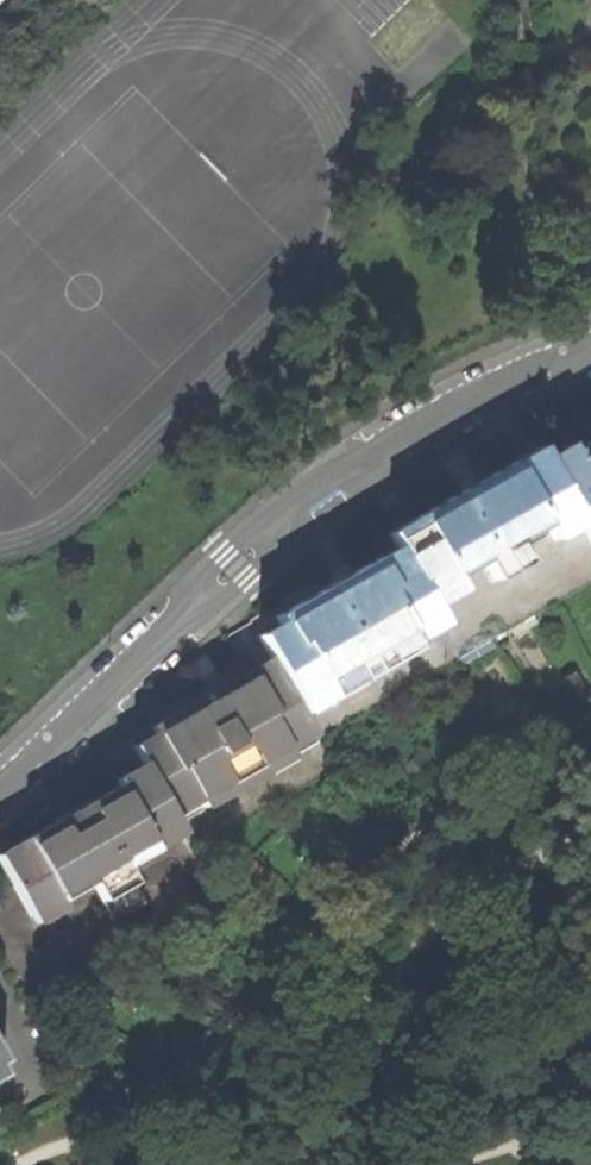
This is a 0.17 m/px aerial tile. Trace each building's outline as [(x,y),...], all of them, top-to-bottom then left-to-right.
[(545,461),(582,525),(590,541),(590,442),(572,453),(568,447),(545,461)] [(389,535),(396,549),(430,608),(459,591),(454,580),(482,563),(492,583),(526,564),(515,545),(544,529),(551,541),(582,525),(545,461),(539,451),(461,494),(463,499),(458,501),(452,504),(450,501),(389,535)] [(248,620),(250,623),(297,706),(326,690),(330,696),(415,649),(411,641),(440,625),(430,608),(396,549),(332,586),(321,592),(315,582),(248,620)] [(131,741),(149,774),(171,814),(199,798),(202,805),(291,757),(287,748),(314,735),(297,706),(250,623),(229,634),(248,671),(195,703),(131,741)] [(576,675),(563,681),(574,702),(586,695),(576,675)] [(454,708),(468,726),(479,718),(466,700),(454,708)] [(363,765),(372,776),(383,766),(374,755),(363,765)] [(417,758),(407,767),(417,778),(427,768),(417,758)] [(33,919),(93,885),(113,924),(145,906),(124,867),(182,834),(171,814),(149,774),(121,790),(110,771),(72,803),(54,818),(49,807),(21,835),(26,843),(0,858),(0,862),(33,919)] [(347,828),(337,837),(354,854),(363,845),(347,828)] [(257,882),(266,872),(256,862),(246,872),(257,882)] [(130,994),(141,1004),(150,995),(139,984),(130,994)] [(232,1004),(212,993),(205,1004),(225,1016),(232,1004)] [(89,1088),(103,1089),(105,1075),(90,1073),(89,1088)]
